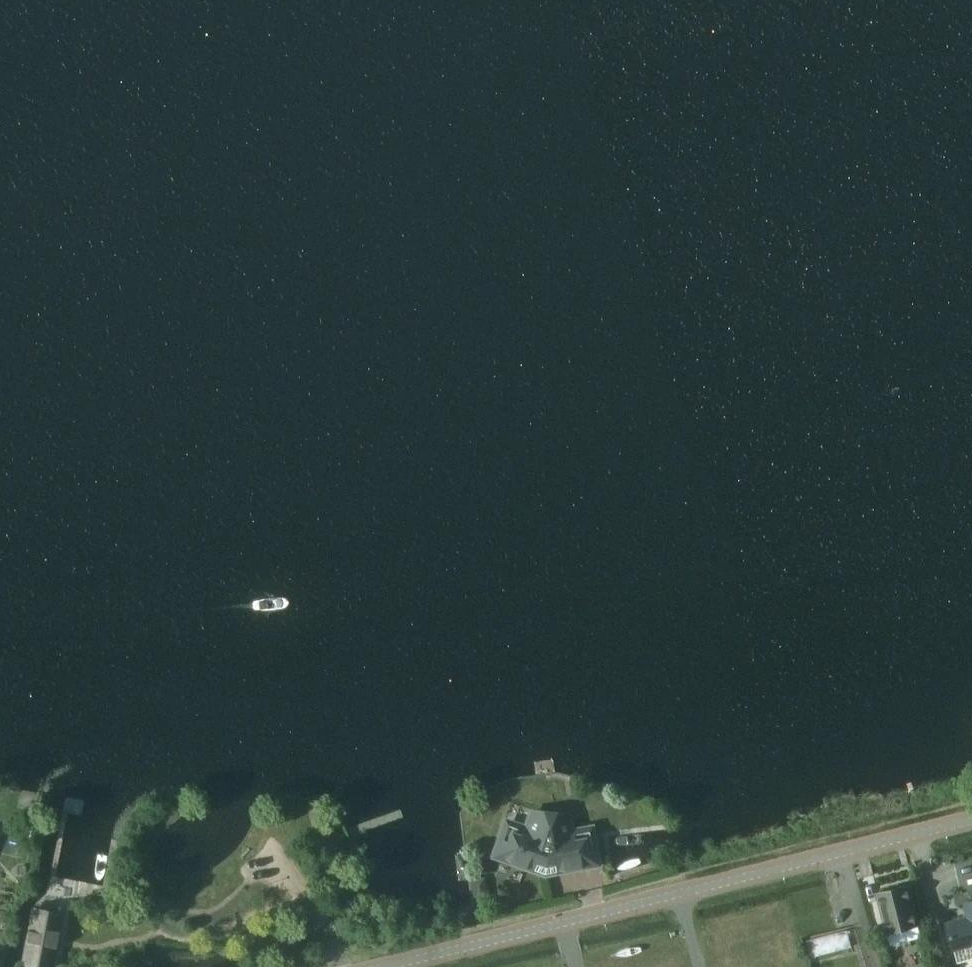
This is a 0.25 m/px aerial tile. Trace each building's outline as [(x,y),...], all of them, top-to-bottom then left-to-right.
[(536,865),(545,868),(555,866),(556,870),(596,863),(590,829),(570,833),(567,817),(532,814),(525,833),(506,826),(496,855),(535,868),(536,865)] [(877,892),(888,933),(918,925),(907,884),(877,892)] [(965,901),(968,910),(964,919),(947,923),(958,962),(971,958),(971,899),(965,901)] [(61,912),(36,907),(25,962),(49,966),(50,966),(61,912)]
